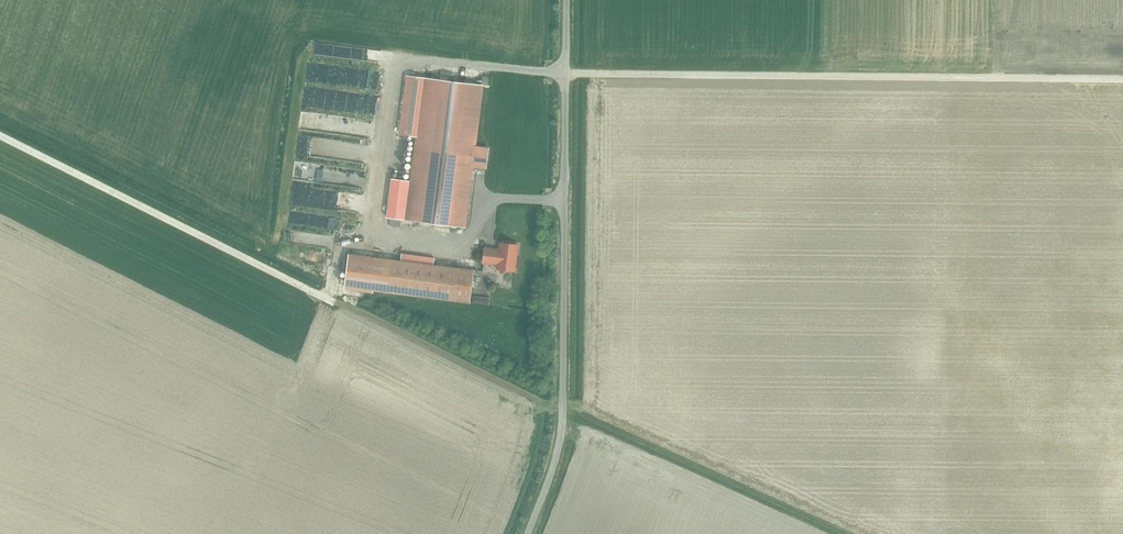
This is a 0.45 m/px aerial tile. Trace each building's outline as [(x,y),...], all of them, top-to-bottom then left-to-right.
[(318,53),(315,69),(375,77),(377,60),(318,53)] [(322,95),(323,77),(313,76),(312,95),(322,95)] [(407,219),(463,226),(471,164),(486,166),(488,149),(473,147),(481,85),(408,76),(401,134),(418,136),(407,219)] [(358,95),(360,85),(343,81),(339,97),(354,101),(356,95),(358,95)] [(330,110),(320,108),(319,114),(328,116),(330,110)] [(307,126),(305,144),(370,153),(373,128),(359,126),(358,133),(327,128),(327,129),(322,129),(323,121),(320,121),(319,127),(307,126)] [(496,268),(514,271),(518,245),(500,243),(499,251),(494,250),(495,249),(485,248),(483,262),(497,264),(496,268)] [(473,270),(392,259),(348,254),(344,287),(388,292),(469,303),(473,270)]
